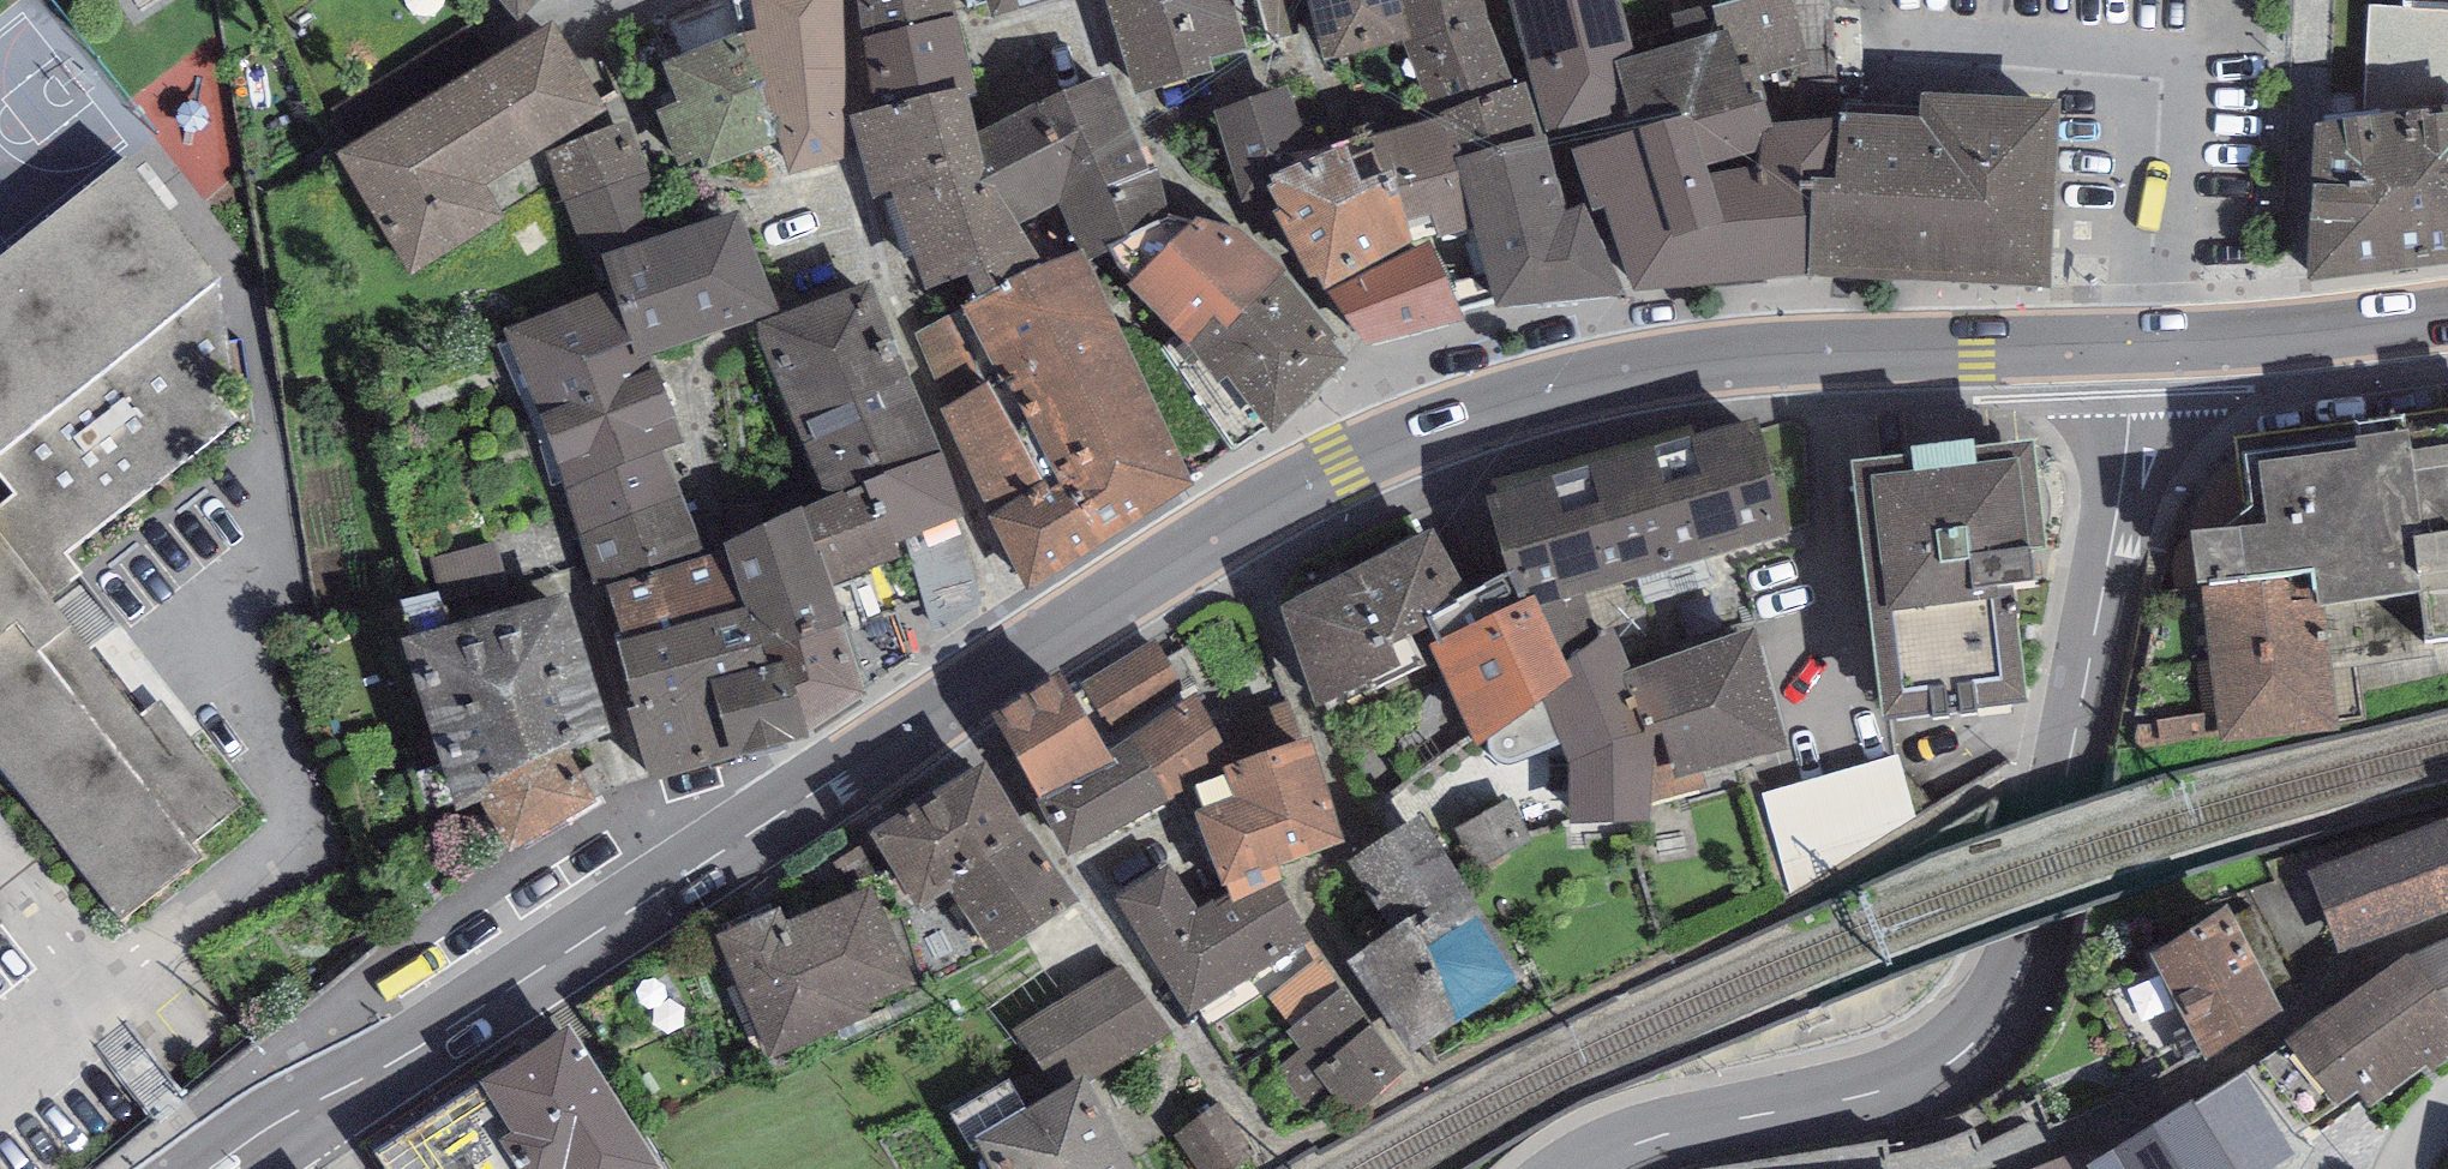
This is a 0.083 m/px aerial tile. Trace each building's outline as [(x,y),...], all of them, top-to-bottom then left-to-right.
[(518,17),(537,0),(502,0),(518,17)] [(760,84),(844,66),(843,0),(751,0),(757,30),(742,33),(760,84)] [(954,14),(950,0),(857,0),(862,37),(876,110),(965,83),(968,94),(976,92),(954,14)] [(990,18),(1054,0),(985,0),(990,18)] [(1136,91),(1214,70),(1210,58),(1248,50),(1234,0),(1107,0),(1136,91)] [(1266,39),(1299,31),(1294,0),(1257,0),(1266,39)] [(1402,0),(1308,0),(1326,63),(1413,39),(1402,0)] [(1413,39),(1434,119),(1514,86),(1483,0),(1402,0),(1413,39)] [(1547,132),(1630,110),(1618,61),(1635,56),(1621,0),(1512,0),(1547,132)] [(2405,8),(2447,11),(2447,0),(2406,0),(2405,8)] [(2405,8),(2370,7),(2364,114),(2447,114),(2447,11),(2405,8)] [(609,109),(552,18),(334,154),(409,275),(504,216),(485,185),(609,109)] [(1729,28),(1635,56),(1618,61),(1630,110),(1635,130),(1572,149),(1594,211),(1605,207),(1634,289),(1809,277),(1811,177),(1837,178),(1839,119),(1773,121),(1758,77),(1746,81),(1729,28)] [(760,84),(742,33),(662,61),(678,102),(654,109),(680,166),(701,154),(706,169),(777,139),(760,84)] [(844,159),(844,66),(760,84),(777,139),(788,173),(844,159)] [(1149,170),(1109,74),(975,132),(985,165),(1017,224),(1057,201),(1076,250),(1083,248),(1085,259),(1171,215),(1159,169),(1149,170)] [(1434,119),(1369,137),(1383,172),(1393,169),(1414,247),(1428,243),(1459,309),(1494,298),(1477,229),(1459,157),(1542,134),(1526,82),(1514,86),(1434,119)] [(876,110),(850,116),(872,199),(893,193),(985,165),(975,132),(968,94),(965,83),(876,110)] [(1289,85),(1212,109),(1243,204),(1272,195),(1263,175),(1311,159),(1289,85)] [(2059,101),(1924,91),(1921,117),(1840,113),(1839,119),(1837,178),(1811,177),(1809,277),(2052,286),(2059,101)] [(2315,131),(2307,287),(2447,271),(2447,114),(2315,131)] [(584,262),(603,256),(665,234),(627,123),(545,151),(584,262)] [(1477,229),(1570,210),(1547,133),(1542,134),(1459,157),(1477,229)] [(1318,273),(1326,289),(1414,247),(1393,169),(1383,172),(1369,137),(1311,159),(1263,175),(1272,195),(1281,209),(1271,213),(1311,277),(1318,273)] [(120,919),(205,857),(193,841),(240,804),(159,699),(140,714),(52,596),(82,572),(66,552),(241,421),(220,280),(122,154),(0,252),(0,477),(13,494),(0,504),(0,766),(120,919)] [(985,165),(893,193),(927,293),(968,273),(978,296),(1044,264),(1017,224),(985,165)] [(1570,210),(1477,229),(1494,298),(1495,306),(1625,295),(1584,204),(1570,210)] [(665,234),(603,256),(614,288),(640,361),(653,356),(779,311),(741,207),(665,234)] [(1197,218),(1127,284),(1188,345),(1212,317),(1224,329),(1284,271),(1237,230),(1197,218)] [(1428,243),(1414,247),(1326,289),(1367,345),(1463,318),(1459,309),(1428,243)] [(1076,250),(1044,264),(978,296),(961,309),(997,378),(1000,386),(1006,383),(1059,485),(1050,490),(989,381),(946,406),(940,408),(989,516),(1028,592),(1195,485),(1085,259),(1083,248),(1076,250)] [(1338,337),(1284,271),(1224,329),(1212,317),(1188,345),(1219,384),(1226,374),(1272,433),(1348,360),(1332,342),(1338,337)] [(870,280),(757,326),(793,414),(906,367),(870,280)] [(686,441),(653,356),(640,361),(614,288),(502,329),(539,413),(564,488),(664,450),(686,441)] [(961,309),(915,333),(946,406),(989,381),(997,378),(961,309)] [(793,414),(825,498),(942,452),(906,367),(793,414)] [(2199,584),(2315,569),(2318,608),(2420,590),(2429,645),(2447,642),(2447,410),(2247,437),(2251,509),(2228,526),(2193,532),(2199,584)] [(1755,417),(1487,496),(1519,601),(1535,595),(1541,609),(1790,532),(1755,417)] [(706,555),(664,450),(564,488),(592,589),(609,584),(706,555)] [(966,514),(942,452),(825,498),(801,507),(833,586),(902,559),(895,542),(904,538),(957,518),(966,514)] [(2038,598),(2017,460),(1860,483),(1880,615),(1864,617),(1878,706),(2011,686),(1999,604),(2038,598)] [(726,552),(754,648),(764,645),(843,624),(833,586),(801,507),(724,543),(726,552)] [(984,605),(957,518),(904,538),(933,626),(984,605)] [(1434,528),(1279,607),(1315,709),(1346,693),(1350,704),(1425,665),(1412,636),(1431,626),(1427,615),(1468,592),(1434,528)] [(754,648),(726,552),(706,555),(609,584),(626,640),(617,643),(630,681),(706,661),(754,648)] [(2315,569),(2199,584),(2222,740),(2339,723),(2318,608),(2315,569)] [(1432,618),(1441,638),(1430,645),(1479,746),(1491,738),(1545,698),(1574,677),(1566,660),(1541,609),(1535,595),(1519,601),(1516,602),(1503,575),(1456,600),(1459,604),(1432,618)] [(455,812),(477,801),(565,746),(610,731),(567,595),(401,637),(455,812)] [(865,693),(843,624),(764,645),(769,666),(783,662),(806,736),(865,693)] [(1756,627),(1631,669),(1660,766),(1651,802),(1709,789),(1703,771),(1788,749),(1756,627)] [(1650,819),(1651,802),(1660,766),(1631,669),(1615,630),(1566,660),(1574,677),(1545,698),(1563,742),(1571,763),(1570,824),(1650,819)] [(1156,638),(1081,682),(1110,730),(1185,687),(1156,638)] [(732,758),(806,736),(783,662),(769,666),(764,645),(754,648),(706,661),(732,758)] [(732,758),(706,661),(630,681),(635,706),(625,710),(649,782),(732,758)] [(992,713),(1017,756),(1087,716),(1062,672),(992,713)] [(1196,694),(1131,736),(1168,803),(1231,756),(1196,694)] [(1519,760),(1563,742),(1545,698),(1491,738),(1490,747),(1491,756),(1499,763),(1505,765),(1519,760)] [(1105,750),(1087,716),(1017,756),(1039,802),(1112,763),(1105,750)] [(1131,736),(1105,750),(1112,763),(1039,802),(1069,857),(1168,803),(1131,736)] [(1308,737),(1224,767),(1234,795),(1194,810),(1219,887),(1227,882),(1229,891),(1231,903),(1281,881),(1274,863),(1344,842),(1308,737)] [(597,798),(565,746),(477,801),(509,852),(597,798)] [(1899,754),(1761,793),(1789,893),(1916,821),(1899,754)] [(938,877),(1003,836),(954,761),(852,825),(900,901),(938,877)] [(1510,797),(1453,828),(1475,869),(1532,838),(1510,797)] [(1422,812),(1348,863),(1393,931),(1349,961),(1412,1049),(1527,978),(1422,812)] [(2307,871),(2336,955),(2447,913),(2447,819),(2307,871)] [(1046,905),(1003,836),(938,877),(982,946),(1046,905)] [(1171,867),(1115,898),(1190,1018),(1311,938),(1281,881),(1231,903),(1229,891),(1198,906),(1171,867)] [(762,916),(711,935),(756,1055),(850,1020),(845,1007),(895,988),(862,899),(769,934),(762,916)] [(2285,1015),(2224,903),(2149,953),(2204,1066),(2285,1015)] [(2411,955),(2447,1007),(2447,938),(2411,955)] [(2347,997),(2407,1076),(2427,1062),(2432,1072),(2447,1060),(2447,1007),(2411,955),(2407,953),(2347,997)] [(1121,964),(1011,1030),(1057,1092),(1083,1078),(1086,1084),(1172,1034),(1121,964)] [(1407,1067),(1342,988),(1286,1034),(1299,1050),(1276,1069),(1312,1113),(1333,1096),(1349,1115),(1407,1067)] [(2407,1076),(2347,997),(2286,1041),(2339,1105),(2360,1089),(2372,1107),(2407,1076)] [(570,1023),(375,1151),(388,1168),(660,1168),(570,1023)] [(2195,1106),(2235,1168),(2271,1168),(2296,1154),(2245,1075),(2195,1106)] [(973,1138),(991,1168),(1132,1168),(1086,1084),(1083,1078),(1057,1092),(973,1138)] [(2086,1166),(2088,1168),(2235,1168),(2195,1106),(2191,1101),(2086,1166)] [(1172,1135),(1195,1168),(1233,1168),(1252,1156),(1218,1105),(1172,1135)] [(2032,1168),(2088,1168),(2086,1166),(2081,1151),(2032,1168)]
